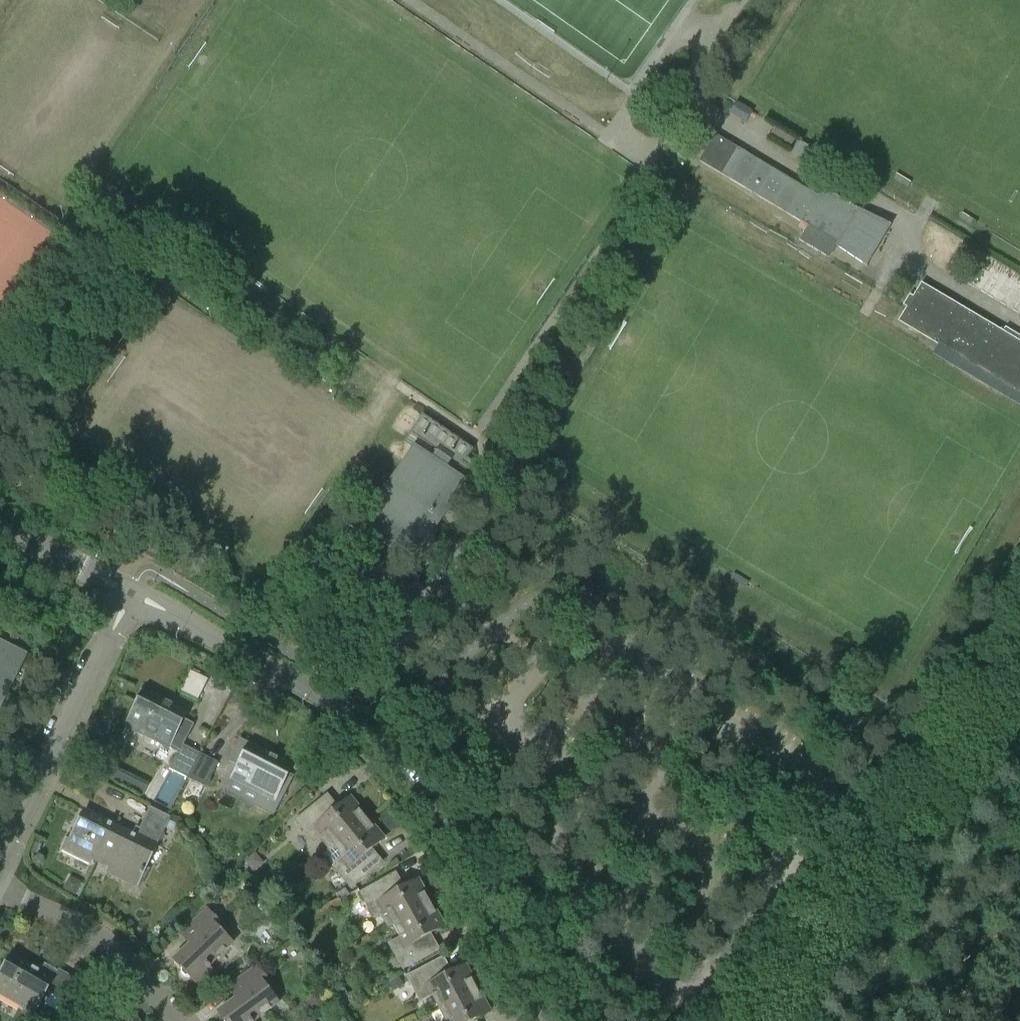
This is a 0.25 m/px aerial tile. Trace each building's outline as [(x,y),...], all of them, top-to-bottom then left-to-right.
[(729,115),(744,125),(753,111),(737,101),(729,115)] [(715,135),(699,162),(808,227),(802,236),(799,241),(826,257),(826,256),(814,249),(822,235),(825,237),(825,238),(865,265),(867,267),(891,226),(889,225),(859,210),(823,188),(818,196),(715,135)] [(899,322),(1019,394),(1019,343),(993,327),(988,324),(935,293),(921,284),(899,322)] [(361,528),(411,563),(448,508),(445,506),(462,480),(474,463),(468,458),(474,449),(423,415),(404,442),(415,448),(361,528)] [(197,547),(208,552),(215,538),(204,533),(197,547)] [(17,673),(9,669),(19,650),(0,641),(0,707),(17,673)] [(170,769),(187,778),(200,753),(184,745),(194,725),(184,719),(187,713),(141,690),(135,702),(138,704),(126,727),(169,748),(171,745),(180,749),(170,769)] [(241,737),(229,761),(239,766),(231,780),(262,796),(255,809),(267,815),(274,802),(292,766),(250,745),(251,742),(241,737)] [(201,754),(188,779),(206,788),(219,763),(201,754)] [(324,834),(333,846),(366,819),(360,811),(361,810),(351,798),(334,811),(323,798),(295,820),(314,843),(324,834)] [(169,821),(170,820),(171,817),(150,807),(145,818),(166,828),(169,821)] [(70,835),(62,850),(90,864),(93,860),(95,861),(113,824),(85,811),(72,836),(70,835)] [(113,824),(95,861),(109,868),(107,872),(124,880),(126,876),(139,883),(166,828),(145,818),(140,829),(144,831),(140,838),(132,834),(113,824)] [(366,820),(323,855),(351,889),(379,866),(368,852),(385,839),(375,826),(373,828),(366,820)] [(178,825),(169,821),(166,828),(174,832),(178,825)] [(36,840),(30,853),(36,856),(43,843),(36,840)] [(393,925),(394,925),(430,904),(425,895),(427,894),(419,880),(400,891),(391,875),(360,893),(374,918),(380,915),(388,928),(393,925)] [(344,887),(334,893),(339,900),(349,893),(344,887)] [(430,904),(394,925),(401,938),(389,944),(403,970),(434,952),(426,937),(445,926),(437,912),(435,913),(430,904)] [(181,935),(191,945),(174,960),(182,968),(181,973),(185,977),(190,977),(199,986),(214,972),(210,968),(211,967),(210,965),(233,943),(220,930),(224,927),(207,909),(181,935)] [(296,913),(286,919),(292,929),(302,923),(296,913)] [(0,976),(0,994),(34,1013),(40,1002),(58,1012),(75,982),(44,964),(40,971),(12,955),(0,976)] [(432,996),(439,1009),(477,990),(472,981),(474,979),(466,965),(447,976),(439,960),(407,977),(420,1002),(432,996)] [(268,989),(272,985),(258,966),(228,988),(237,999),(219,1013),(225,1020),(254,1020),(279,1003),(268,989)] [(391,971),(382,976),(385,981),(394,976),(391,971)] [(343,987),(333,993),(340,1005),(350,999),(343,987)] [(439,1009),(445,1020),(474,1020),(491,1012),(483,998),(481,999),(477,990),(439,1009)] [(315,994),(311,997),(311,1005),(315,1009),(320,1009),(322,1007),(325,1004),(325,997),(322,994),(315,994)]
